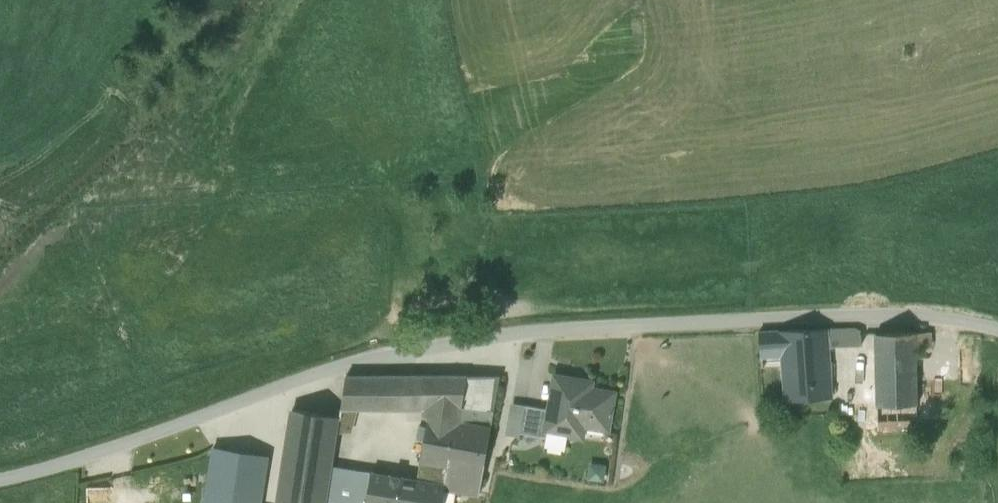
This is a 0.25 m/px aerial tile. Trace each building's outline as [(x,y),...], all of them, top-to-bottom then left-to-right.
[(770,352),(771,356),(783,355),(782,348),(827,347),(862,345),(861,332),(855,329),(781,332),(759,333),(761,353),(762,353),(770,352)] [(876,334),(877,406),(917,405),(916,359),(915,333),(876,334)] [(916,359),(930,359),(929,333),(915,333),(916,359)] [(784,367),(786,400),(831,398),(827,347),(782,348),(783,355),(784,367)] [(763,368),(784,367),(783,355),(771,356),(770,352),(762,353),(763,368)] [(930,359),(916,359),(917,405),(917,420),(931,420),(930,359)] [(341,408),(394,408),(399,376),(346,376),(341,408)] [(394,408),(408,408),(412,376),(399,376),(394,408)] [(424,415),(428,416),(457,421),(467,376),(412,376),(408,408),(425,408),(424,415)] [(501,376),(467,376),(457,421),(491,427),(501,376)] [(546,431),(547,431),(568,435),(569,435),(571,423),(584,425),(607,429),(614,393),(590,389),(577,387),(578,380),(555,376),(550,410),(546,431)] [(591,383),(578,380),(577,387),(590,389),(591,383)] [(520,433),(546,438),(547,431),(546,431),(550,410),(525,406),(511,403),(506,431),(520,433)] [(917,420),(917,405),(877,406),(878,430),(918,429),(917,420)] [(329,466),(337,416),(292,409),(278,502),(324,502),(329,466)] [(428,416),(426,428),(424,440),(420,463),(428,464),(447,468),(457,421),(428,416)] [(445,489),(479,496),(491,427),(457,421),(447,468),(445,484),(445,489)] [(571,423),(569,435),(581,437),(584,425),(571,423)] [(417,439),(424,440),(426,428),(419,427),(417,439)] [(566,447),(568,435),(547,431),(546,438),(545,443),(548,446),(562,449),(566,447)] [(269,458),(213,448),(204,502),(261,502),(269,458)] [(447,468),(428,464),(426,481),(445,484),(447,468)] [(329,466),(324,502),(366,502),(371,472),(329,466)] [(371,472),(366,502),(399,502),(403,478),(371,472)] [(403,478),(399,502),(414,502),(418,480),(403,478)] [(418,480),(414,502),(442,502),(445,489),(445,484),(426,481),(418,480)]
